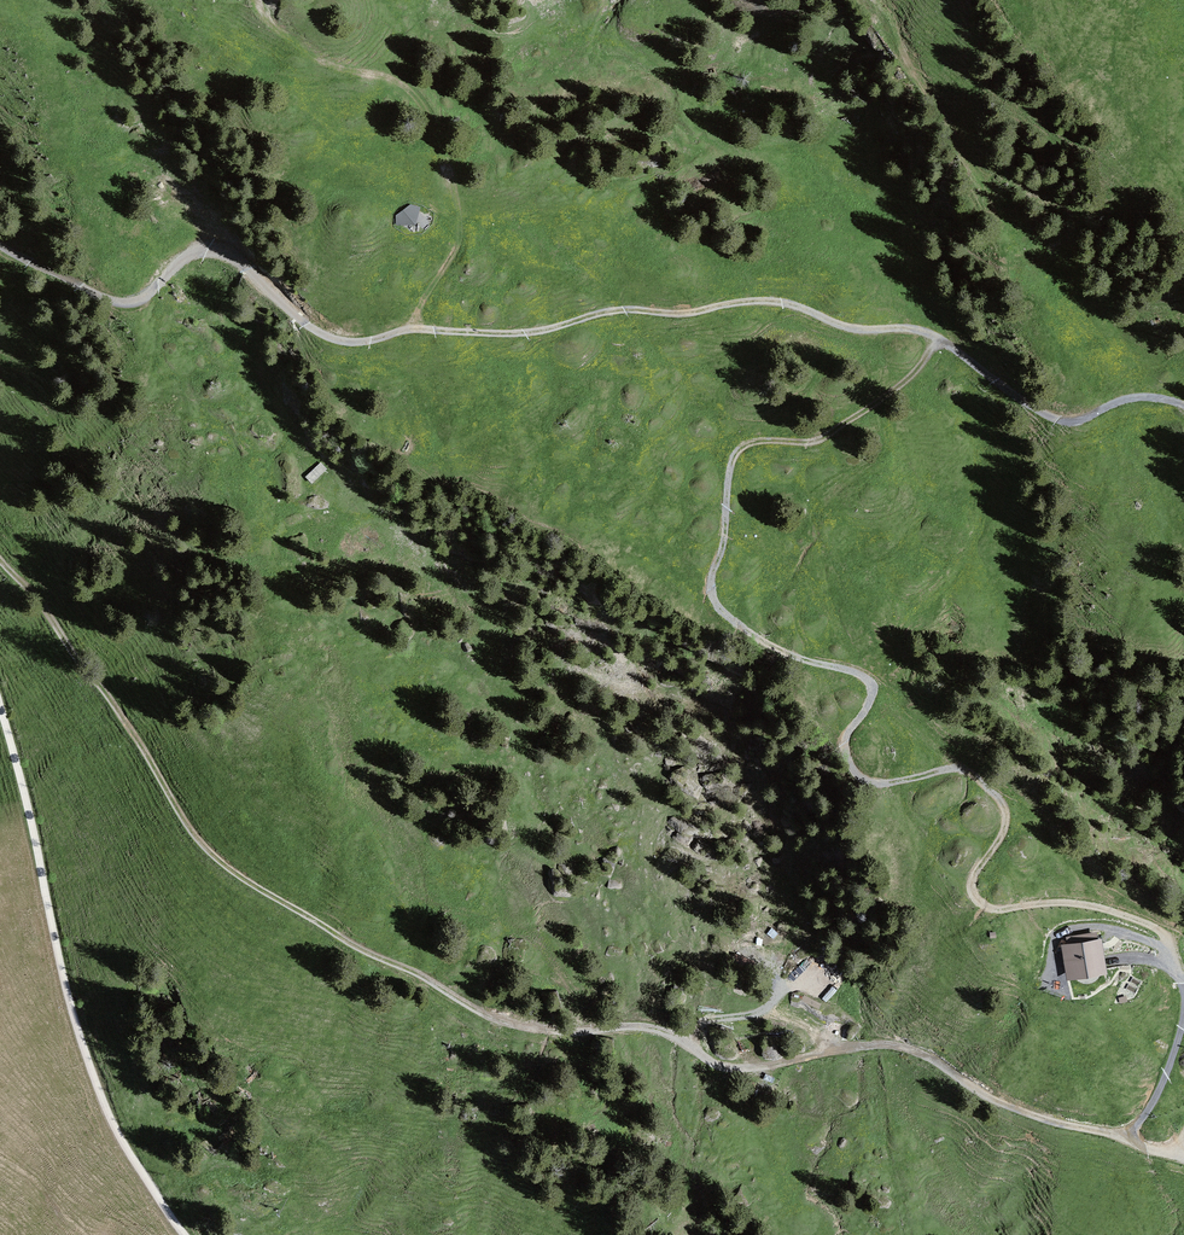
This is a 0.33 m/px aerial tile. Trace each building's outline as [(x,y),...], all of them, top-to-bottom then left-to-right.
[(419,219),(417,206),(395,209),(397,223),(419,219)] [(418,214),(419,220),(403,223),(405,232),(430,227),(427,212),(418,214)] [(329,468),(324,464),(310,478),(315,482),(329,468)] [(309,533),(329,528),(326,516),(306,521),(309,533)] [(1095,935),(1069,940),(1075,971),(1100,967),(1095,935)]
